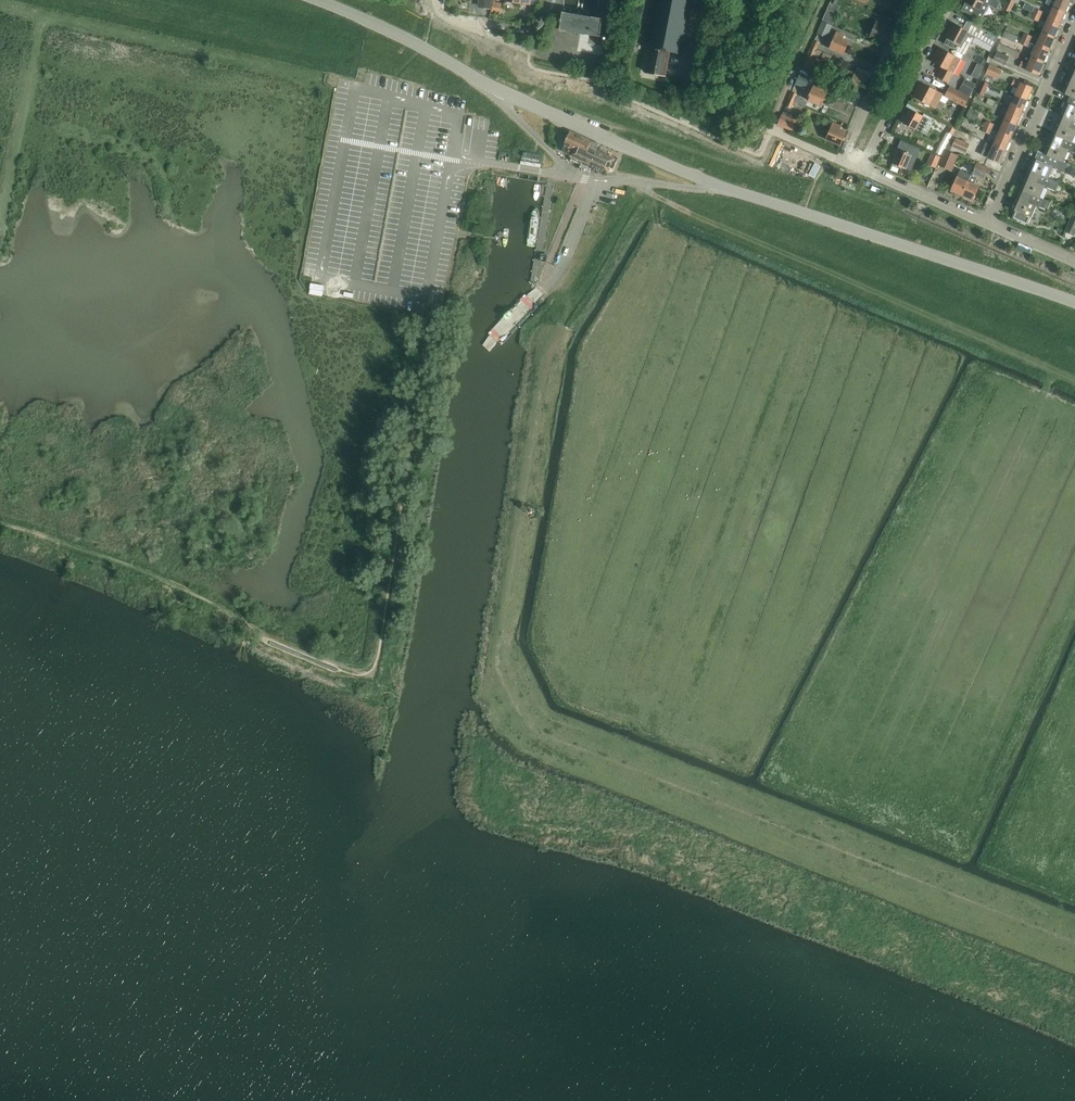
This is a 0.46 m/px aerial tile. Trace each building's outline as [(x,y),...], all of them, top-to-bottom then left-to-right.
[(478,8),(491,9),(492,0),(479,0),(478,8)] [(692,0),(653,0),(644,47),(650,48),(645,72),(665,76),(670,52),(681,54),(692,0)] [(962,10),(981,20),(989,6),(997,9),(1000,2),(1001,1),(1000,1),(998,0),(965,0),(964,1),(966,2),(962,10)] [(1046,4),(1053,7),(1065,13),(1071,0),(1048,0),(1046,4)] [(491,12),(501,13),(503,3),(493,1),(491,12)] [(1006,5),(1004,9),(1009,12),(1012,5),(1007,2),(1007,3),(1006,5)] [(1053,7),(1047,20),(1060,25),(1065,13),(1053,7)] [(1035,8),(1033,14),(1041,17),(1043,12),(1035,8)] [(828,10),(823,21),(832,25),(837,14),(828,10)] [(563,12),(561,29),(600,36),(603,19),(563,12)] [(1038,22),(1041,17),(1033,14),(1031,19),(1038,22)] [(871,36),(885,42),(890,28),(884,25),(885,22),(878,19),(871,36)] [(1047,20),(1042,32),(1055,37),(1060,25),(1047,20)] [(823,21),(817,34),(827,38),(833,26),(833,25),(823,21)] [(950,28),(946,36),(949,38),(948,39),(946,43),(966,54),(976,36),(979,38),(979,37),(994,46),(994,45),(996,41),(998,37),(984,29),(972,23),(968,31),(963,28),(956,24),(953,30),(950,28)] [(1018,37),(1005,31),(1003,37),(1015,43),(1018,37)] [(849,41),(843,39),(844,35),(836,32),(830,48),(844,54),(849,41)] [(1038,41),(1037,44),(1049,50),(1051,47),(1055,37),(1042,32),(1038,41)] [(1025,33),(1022,38),(1030,41),(1032,36),(1025,33)] [(1028,47),(1030,41),(1022,38),(1020,44),(1028,47)] [(814,40),(811,47),(817,50),(821,43),(814,40)] [(1034,50),(1031,57),(1044,62),(1047,55),(1049,50),(1037,44),(1034,50)] [(809,54),(803,67),(812,71),(817,60),(814,58),(817,50),(811,47),(808,54),(809,54)] [(941,50),(938,49),(932,61),(943,67),(938,77),(949,83),(961,60),(942,49),(941,50)] [(997,52),(994,59),(1006,65),(1009,57),(997,52)] [(823,53),(820,61),(828,64),(831,56),(823,53)] [(977,54),(974,60),(984,66),(988,60),(977,54)] [(1022,61),(1019,67),(1026,70),(1038,75),(1043,65),(1044,62),(1031,57),(1030,59),(1028,64),(1022,61)] [(978,63),(974,70),(981,73),(984,67),(978,63)] [(1002,70),(990,65),(986,74),(998,79),(1002,70)] [(849,88),(863,93),(869,81),(863,78),(864,75),(856,72),(849,88)] [(1070,96),(1074,98),(1074,74),(1070,72),(1061,92),(1070,96)] [(800,73),(796,83),(796,85),(806,89),(811,78),(800,73)] [(963,83),(960,88),(964,90),(963,93),(970,97),(974,89),(977,85),(976,85),(976,84),(972,83),(965,79),(963,83)] [(1019,88),(1016,95),(1027,100),(1033,87),(1014,79),(1012,85),(1019,88)] [(982,80),(976,93),(984,96),(989,84),(982,80)] [(913,96),(930,105),(936,108),(944,94),(921,82),(913,96)] [(822,84),(821,86),(815,83),(808,100),(822,106),(828,92),(827,91),(829,87),(822,84)] [(949,87),(944,96),(965,107),(969,98),(970,98),(970,97),(963,93),(950,86),(949,87)] [(761,108),(767,94),(757,89),(751,104),(761,108)] [(791,92),(789,100),(794,102),(797,95),(797,94),(796,94),(792,92),(791,92)] [(1016,95),(1011,107),(1022,112),(1027,100),(1016,95)] [(997,96),(995,101),(1003,105),(1005,99),(997,96)] [(1060,115),(1074,121),(1074,98),(1070,96),(1067,103),(1065,103),(1060,115)] [(1003,105),(995,101),(989,98),(986,103),(1001,110),(1003,105)] [(1011,107),(1005,120),(1016,126),(1022,112),(1011,107)] [(904,113),(900,120),(916,130),(922,132),(929,119),(924,116),(910,109),(907,115),(904,113)] [(970,109),(966,117),(976,121),(980,113),(970,109)] [(783,114),(778,125),(793,131),(797,120),(783,114)] [(1052,134),(1072,143),(1074,136),(1074,121),(1060,115),(1052,134)] [(984,126),(992,129),(994,124),(981,119),(979,124),(984,126)] [(1005,120),(1000,133),(1011,138),(1016,126),(1005,120)] [(827,139),(841,145),(847,132),(840,129),(842,126),(834,123),(827,139)] [(950,126),(947,132),(953,135),(955,129),(956,128),(950,126)] [(990,135),(992,129),(984,126),(982,131),(990,135)] [(565,146),(563,151),(571,154),(570,155),(572,156),(571,159),(605,175),(607,172),(608,173),(611,168),(613,169),(614,169),(615,165),(614,165),(613,164),(615,159),(596,151),(599,145),(592,141),(571,131),(570,133),(564,145),(565,146)] [(1000,133),(995,145),(1006,150),(1011,138),(1000,133)] [(945,134),(941,142),(947,145),(951,137),(945,134)] [(1043,154),(1064,162),(1069,151),(1074,153),(1074,144),(1072,143),(1052,134),(1043,154)] [(956,139),(953,146),(966,152),(969,144),(956,139)] [(939,147),(936,152),(942,155),(945,150),(947,145),(941,142),(939,147)] [(984,149),(982,155),(989,158),(1001,163),(1006,150),(995,145),(987,142),(985,146),(984,149)] [(912,155),(895,148),(892,155),(896,157),(893,163),(906,169),(912,155)] [(946,150),(940,165),(951,170),(958,155),(946,150)] [(1034,158),(1028,170),(1049,178),(1054,167),(1064,171),(1067,164),(1064,162),(1043,154),(1038,151),(1035,158),(1034,158)] [(932,153),(927,164),(936,168),(941,157),(932,153)] [(971,174),(962,195),(973,200),(980,186),(975,184),(977,178),(975,177),(976,175),(985,178),(989,168),(977,162),(972,175),(971,174)] [(1066,172),(1074,176),(1074,167),(1069,165),(1066,172)] [(957,177),(951,190),(962,195),(971,174),(961,170),(957,177)] [(1028,170),(1020,190),(1040,198),(1045,186),(1055,191),(1059,183),(1049,178),(1028,170)] [(927,172),(925,177),(931,180),(934,175),(927,172)] [(1011,209),(1015,211),(1012,219),(1028,225),(1036,206),(1047,210),(1051,202),(1040,198),(1020,190),(1011,209)] [(1066,231),(1074,235),(1074,231),(1074,214),(1073,213),(1072,216),(1066,231)]
